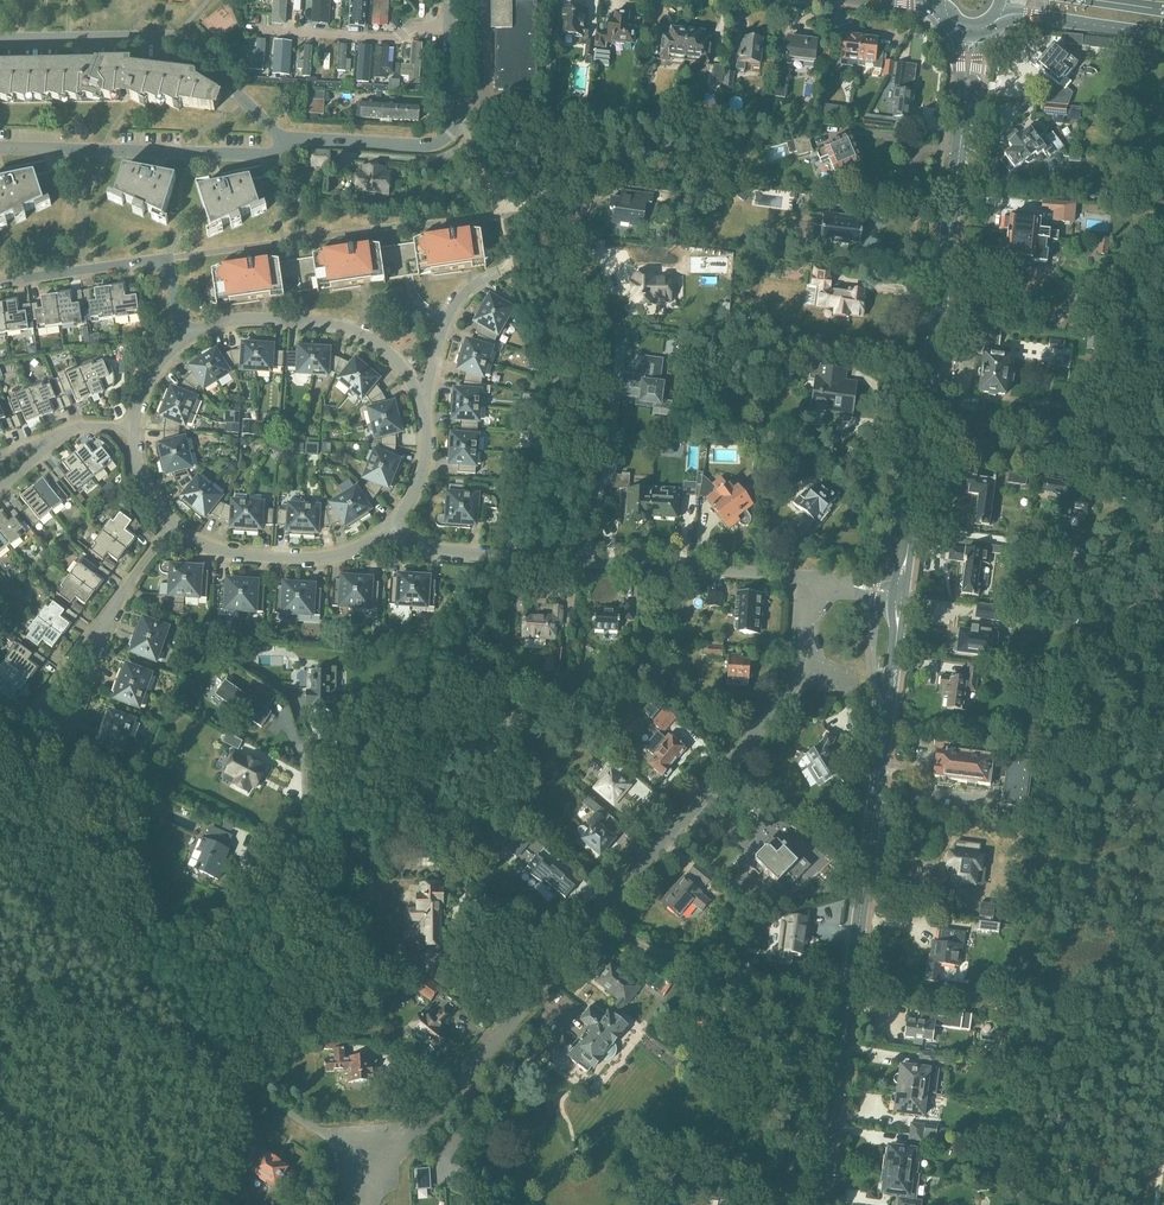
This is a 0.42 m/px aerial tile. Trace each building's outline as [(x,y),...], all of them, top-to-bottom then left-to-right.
[(495,90),(537,90),(537,2),(512,3),(512,0),(491,0),(491,2),(491,16),(491,24),(496,24),(497,24),(497,29),(495,29),(495,30),(495,90)] [(577,7),(567,6),(567,10),(566,10),(565,10),(564,10),(563,11),(562,12),(562,13),(562,14),(562,15),(562,16),(563,17),(563,18),(564,18),(565,19),(566,19),(564,34),(582,36),(581,44),(587,44),(585,55),(586,55),(585,63),(592,64),(594,42),(587,41),(589,28),(584,27),(586,13),(579,12),(580,9),(577,9),(577,7)] [(618,14),(616,14),(616,18),(610,17),(608,34),(597,33),(596,43),(602,44),(601,48),(595,47),(593,62),(609,64),(610,51),(606,51),(607,41),(632,44),(634,30),(633,30),(634,19),(628,18),(628,15),(627,15),(627,14),(627,13),(627,12),(626,12),(626,11),(625,10),(624,10),(623,10),(622,10),(620,10),(619,11),(618,12),(618,13),(618,14)] [(685,62),(689,31),(687,31),(687,29),(679,29),(679,30),(668,29),(667,40),(663,39),(661,61),(672,63),(672,61),(685,62)] [(689,31),(685,62),(696,63),(696,65),(707,67),(710,45),(706,44),(708,34),(697,32),(697,31),(690,30),(689,31)] [(1088,52),(1088,47),(1132,51),(1132,50),(1133,51),(1134,41),(1065,34),(1064,44),(1082,46),(1081,51),(1088,52)] [(860,59),(862,37),(845,35),(841,65),(858,67),(860,59)] [(761,64),(762,57),(762,56),(763,56),(764,56),(764,55),(765,54),(765,53),(766,53),(766,52),(766,51),(765,51),(765,50),(765,49),(764,48),(763,48),(762,47),(763,39),(762,39),(762,38),(753,37),(753,38),(741,37),(738,62),(737,69),(739,69),(739,73),(744,73),(745,70),(746,63),(761,64)] [(878,39),(862,37),(860,59),(858,67),(864,68),(865,62),(866,62),(866,64),(872,65),(871,70),(881,71),(882,61),(883,50),(877,49),(878,39)] [(775,78),(774,97),(785,99),(788,74),(784,74),(785,64),(791,64),(792,64),(792,63),(793,62),(793,58),(815,61),(817,41),(816,41),(816,39),(807,38),(806,40),(790,38),(789,38),(788,46),(787,46),(785,56),(786,56),(785,59),(778,58),(775,78)] [(1134,41),(1133,51),(1157,57),(1160,48),(1134,41)] [(552,42),(551,70),(559,70),(560,58),(557,58),(557,42),(552,42)] [(1031,59),(1031,62),(1058,85),(1049,97),(1045,101),(1042,104),(1045,105),(1065,107),(1067,107),(1071,95),(1063,88),(1069,81),(1065,78),(1077,64),(1054,45),(1044,57),(1038,52),(1035,54),(1031,59)] [(832,65),(834,49),(826,48),(825,64),(832,65)] [(652,76),(654,58),(645,57),(644,75),(652,76)] [(894,62),(886,61),(884,74),(892,75),(894,62)] [(120,101),(120,98),(131,99),(132,95),(127,94),(129,87),(128,87),(130,68),(131,63),(124,63),(0,64),(0,103),(120,101)] [(893,84),(892,90),(895,90),(893,102),(896,103),(894,117),(910,119),(911,116),(912,109),(914,92),(912,92),(916,66),(906,65),(906,64),(898,63),(897,75),(895,84),(893,84)] [(712,84),(713,84),(713,88),(721,89),(723,66),(714,65),(712,84)] [(215,111),(215,109),(216,107),(218,104),(218,102),(219,101),(219,99),(219,97),(220,96),(196,82),(196,81),(196,82),(192,81),(193,77),(194,77),(195,76),(141,69),(139,69),(130,68),(128,87),(129,87),(127,94),(132,95),(131,99),(145,106),(148,101),(162,108),(165,104),(179,110),(182,106),(215,111)] [(726,71),(724,88),(732,89),(734,72),(726,71)] [(281,78),(268,77),(268,84),(292,86),(292,80),(281,79),(281,78)] [(305,81),(292,80),(292,86),(305,87),(311,87),(311,86),(311,81),(311,78),(305,78),(305,81)] [(363,91),(376,91),(376,85),(363,84),(364,78),(353,78),(352,90),(363,91)] [(309,91),(307,114),(324,115),(325,92),(309,91)] [(362,103),(361,118),(419,121),(420,106),(362,103)] [(1130,103),(1130,112),(1163,116),(1163,106),(1130,103)] [(1045,105),(1044,115),(1054,116),(1054,120),(1063,121),(1064,117),(1065,117),(1066,116),(1072,117),(1080,118),(1081,108),(1073,107),(1067,107),(1065,107),(1045,105)] [(1006,157),(1001,160),(1010,173),(1025,161),(1028,164),(1034,160),(1033,159),(1037,157),(1043,152),(1045,156),(1047,154),(1049,157),(1055,153),(1046,141),(1041,144),(1037,139),(1045,134),(1039,125),(1031,131),(1030,129),(1020,137),(1017,133),(1013,133),(1009,136),(1009,139),(1011,143),(1009,145),(1012,150),(1005,155),(1006,157)] [(854,165),(860,162),(850,136),(824,148),(818,151),(817,154),(821,163),(829,159),(835,173),(841,170),(843,175),(846,176),(855,172),(856,170),(854,165)] [(808,137),(786,143),(789,154),(797,152),(798,156),(812,152),(808,137)] [(1050,138),(1046,141),(1055,153),(1056,154),(1062,150),(1058,144),(1056,146),(1050,138)] [(330,152),(312,151),(312,166),(330,167),(330,152)] [(125,163),(110,212),(160,227),(163,218),(165,213),(166,210),(210,225),(212,230),(216,241),(265,225),(251,180),(212,187),(199,190),(196,179),(186,181),(176,178),(162,175),(150,171),(148,170),(147,169),(146,170),(125,163)] [(357,172),(357,186),(363,186),(363,193),(389,194),(390,181),(383,180),(384,167),(370,167),(370,173),(357,172)] [(0,236),(49,220),(44,203),(35,174),(9,180),(0,182),(0,235),(0,236)] [(1107,188),(1088,185),(1086,196),(1105,199),(1107,188)] [(300,204),(301,194),(289,192),(288,203),(300,204)] [(647,194),(632,192),(630,200),(612,198),(610,209),(614,210),(614,211),(613,218),(620,219),(620,224),(639,227),(641,214),(644,214),(646,203),(652,203),(653,195),(647,194)] [(1042,200),(1041,211),(1053,212),(1052,222),(1074,224),(1076,204),(1042,200)] [(1008,231),(1008,235),(1047,239),(1052,240),(1057,241),(1058,232),(1040,230),(1041,220),(1022,218),(1023,213),(1014,212),(1013,217),(1011,217),(1011,219),(1006,218),(1004,229),(1010,230),(1010,231),(1008,231)] [(814,226),(812,244),(826,245),(827,239),(831,240),(831,242),(850,244),(850,242),(860,244),(861,234),(862,234),(863,231),(862,231),(863,218),(853,217),(849,217),(825,214),(823,227),(814,226)] [(208,295),(208,297),(209,299),(210,301),(212,303),(214,304),(217,304),(217,307),(218,307),(217,303),(229,302),(251,299),(257,298),(271,296),(283,294),(284,298),(284,297),(284,294),(318,289),(318,293),(319,292),(318,289),(330,287),(352,284),(358,283),(360,283),(372,281),(384,279),(384,283),(385,283),(385,279),(404,277),(412,275),(418,274),(419,278),(420,278),(419,274),(428,273),(431,273),(453,269),(458,269),(473,267),(485,265),(485,268),(486,268),(486,265),(488,264),(490,263),(491,261),(492,258),(492,256),(491,254),(490,252),(488,250),(486,250),(483,250),(481,233),(472,232),(473,232),(473,234),(455,236),(455,235),(449,236),(449,237),(447,238),(435,239),(422,241),(422,240),(422,239),(414,242),(380,247),(372,246),(371,247),(372,247),(372,248),(354,251),(354,250),(349,250),(348,250),(349,252),(346,252),(335,254),(324,255),(321,256),(321,254),(313,257),(279,262),(271,261),(271,262),(271,263),(253,266),(253,264),(248,265),(247,265),(248,266),(220,270),(220,269),(220,268),(212,271),(214,288),(212,289),(210,291),(209,292),(208,295)] [(1047,239),(1008,235),(1007,241),(1009,242),(1007,255),(1018,256),(1018,260),(1020,263),(1030,264),(1033,262),(1033,260),(1047,262),(1048,251),(1051,251),(1052,240),(1047,239)] [(1110,240),(1102,238),(1101,246),(1108,247),(1110,240)] [(1108,249),(1100,248),(1099,256),(1106,257),(1108,249)] [(849,315),(863,317),(865,295),(863,295),(864,293),(851,291),(851,292),(848,292),(848,293),(829,291),(831,279),(828,278),(830,269),(815,268),(813,285),(821,286),(819,302),(825,302),(825,307),(837,308),(836,315),(848,317),(849,315)] [(635,276),(635,304),(654,304),(654,302),(670,302),(670,278),(654,278),(654,276),(635,276)] [(124,286),(109,288),(114,319),(139,315),(137,303),(142,302),(142,301),(142,300),(142,299),(142,298),(142,297),(141,297),(141,296),(141,295),(141,294),(140,293),(140,292),(139,291),(138,290),(138,289),(137,288),(137,287),(136,287),(135,287),(136,288),(129,289),(124,290),(124,286)] [(97,303),(89,304),(91,322),(114,319),(109,288),(95,290),(97,303)] [(495,299),(493,298),(490,296),(488,301),(484,299),(480,307),(505,322),(513,309),(509,307),(513,300),(499,292),(495,299)] [(70,294),(56,296),(60,326),(82,323),(81,312),(80,305),(72,306),(70,294)] [(37,304),(30,305),(33,321),(37,320),(38,329),(60,326),(56,296),(41,298),(42,306),(43,310),(38,311),(37,304)] [(17,301),(2,303),(7,333),(34,329),(33,321),(30,305),(22,306),(23,313),(18,314),(17,301)] [(475,333),(478,334),(495,342),(498,335),(505,322),(480,307),(475,316),(478,318),(475,322),(480,325),(475,333)] [(1068,318),(1061,316),(1057,326),(1064,329),(1068,318)] [(1095,325),(1088,316),(1081,322),(1089,330),(1095,325)] [(999,345),(1000,342),(1001,329),(987,327),(985,344),(999,345)] [(637,345),(639,331),(629,329),(627,343),(637,345)] [(462,345),(459,354),(488,363),(492,349),(495,342),(478,334),(475,341),(474,343),(470,342),(468,347),(462,345)] [(91,344),(100,342),(99,335),(90,336),(91,344)] [(1089,337),(1089,345),(1088,348),(1097,348),(1098,338),(1089,337)] [(1038,362),(1041,344),(1012,340),(1011,348),(1010,358),(1038,362)] [(231,351),(230,351),(234,367),(239,365),(242,366),(241,370),(256,371),(258,341),(246,341),(245,344),(243,344),(243,349),(231,351)] [(258,341),(256,371),(271,372),(272,367),(283,368),(284,352),(285,352),(273,351),(273,346),(271,346),(271,342),(258,341)] [(57,343),(55,346),(56,351),(63,350),(62,342),(57,343)] [(288,353),(287,368),(298,369),(298,373),(313,374),(315,345),(302,344),(302,348),(300,348),(299,353),(287,352),(287,353),(288,353)] [(1053,346),(1041,344),(1038,362),(1069,366),(1072,348),(1060,346),(1053,345),(1053,346)] [(315,345),(313,374),(328,376),(328,371),(331,371),(335,373),(341,358),(340,358),(329,355),(329,350),(327,350),(327,346),(315,345)] [(1010,358),(1011,348),(987,345),(986,354),(985,354),(983,370),(979,370),(978,375),(982,376),(980,392),(989,393),(989,395),(996,396),(996,394),(1005,395),(1008,369),(1011,367),(1011,363),(1009,361),(1010,358)] [(212,349),(201,356),(217,381),(229,373),(235,372),(234,367),(230,351),(229,351),(218,355),(216,351),(214,353),(212,349)] [(483,377),(488,363),(459,354),(457,364),(463,366),(461,371),(465,372),(465,374),(464,381),(482,385),(483,377)] [(185,380),(184,380),(196,391),(200,387),(202,385),(204,389),(217,381),(201,356),(190,363),(193,366),(191,367),(193,371),(185,380)] [(341,358),(335,373),(340,375),(342,377),(339,380),(351,390),(370,367),(360,359),(357,362),(356,360),(353,364),(342,359),(341,358)] [(537,358),(527,358),(528,370),(538,370),(537,358)] [(625,374),(622,394),(641,397),(640,402),(660,404),(663,384),(659,383),(662,360),(646,358),(644,377),(635,375),(635,374),(632,374),(632,375),(625,374)] [(103,360),(79,370),(90,398),(103,392),(99,381),(103,379),(107,388),(113,385),(114,386),(114,385),(114,384),(114,383),(114,382),(114,381),(114,380),(114,379),(114,378),(114,377),(114,376),(114,375),(114,374),(113,373),(113,372),(113,371),(112,370),(111,369),(111,370),(107,371),(103,360)] [(857,382),(845,381),(846,371),(810,366),(808,380),(818,381),(815,403),(826,404),(825,413),(852,417),(857,382)] [(370,367),(351,390),(362,399),(365,396),(367,397),(370,402),(383,393),(375,383),(378,379),(377,378),(379,375),(370,367)] [(58,378),(54,380),(60,397),(65,395),(72,392),(77,403),(90,398),(79,370),(58,378)] [(49,382),(29,390),(40,418),(53,413),(49,401),(56,398),(60,397),(54,380),(53,377),(48,379),(49,382)] [(168,390),(163,401),(191,412),(191,410),(196,399),(192,397),(193,394),(196,391),(184,380),(184,381),(177,391),(172,389),(172,391),(168,390)] [(480,407),(481,393),(489,394),(490,386),(482,385),(464,381),(462,388),(462,391),(458,390),(457,396),(451,395),(450,405),(480,407)] [(29,390),(7,399),(15,415),(22,412),(27,423),(40,418),(29,390)] [(373,409),(369,410),(373,424),(401,417),(398,405),(394,406),(394,403),(389,405),(384,394),(383,393),(370,402),(372,406),(373,409)] [(542,399),(533,398),(531,407),(540,408),(542,399)] [(163,401),(159,413),(162,415),(161,417),(166,418),(164,430),(164,431),(180,432),(180,427),(181,425),(185,426),(191,412),(163,401)] [(233,402),(232,411),(240,411),(241,403),(233,402)] [(478,429),(480,407),(450,405),(450,414),(456,415),(456,420),(461,420),(460,428),(478,429)] [(401,417),(373,424),(376,439),(381,437),(381,440),(381,445),(397,446),(397,445),(396,434),(401,432),(400,430),(404,429),(401,417)] [(999,457),(1000,447),(1007,448),(1009,431),(1003,430),(1005,419),(992,417),(992,418),(986,417),(985,424),(987,424),(986,428),(975,426),(973,443),(984,444),(984,447),(982,446),(981,455),(983,455),(982,458),(999,460),(999,457)] [(243,426),(242,434),(255,435),(256,427),(256,421),(243,420),(243,426)] [(227,422),(226,431),(239,432),(239,423),(227,422)] [(256,426),(256,435),(270,436),(270,427),(256,426)] [(478,429),(460,428),(460,435),(455,435),(455,440),(448,440),(447,449),(477,451),(478,429)] [(286,430),(283,438),(289,441),(293,433),(286,430)] [(160,447),(156,448),(159,460),(188,453),(184,439),(180,440),(179,437),(180,432),(164,431),(164,432),(164,444),(159,445),(160,447)] [(230,438),(229,445),(238,446),(238,438),(230,438)] [(274,439),(270,449),(282,454),(286,444),(274,439)] [(75,454),(94,478),(113,462),(106,453),(109,450),(109,451),(110,450),(109,449),(108,447),(106,445),(104,444),(103,443),(100,441),(98,441),(96,440),(96,441),(97,441),(91,445),(97,452),(93,455),(86,446),(75,454)] [(322,441),(322,452),(331,452),(331,442),(322,441)] [(306,450),(306,455),(318,456),(319,443),(308,442),(306,442),(306,450)] [(375,451),(370,465),(397,476),(402,464),(398,463),(399,461),(395,459),(397,447),(397,446),(381,445),(381,448),(380,450),(379,453),(375,451)] [(475,474),(477,451),(447,449),(447,459),(453,459),(453,465),(458,465),(457,473),(475,474)] [(188,453),(159,460),(163,473),(166,472),(167,474),(171,473),(177,483),(177,484),(191,476),(188,471),(187,469),(192,468),(188,453)] [(76,492),(94,478),(75,454),(63,464),(71,473),(65,478),(76,492)] [(368,483),(364,487),(376,497),(377,496),(384,486),(388,488),(389,486),(393,487),(397,476),(370,465),(364,479),(369,480),(368,483)] [(967,478),(968,478),(966,488),(970,489),(969,494),(979,495),(975,523),(982,524),(982,525),(989,526),(990,526),(991,525),(992,525),(993,524),(993,523),(993,522),(993,521),(993,520),(992,519),(991,518),(990,518),(990,516),(991,516),(992,507),(995,482),(996,480),(993,479),(993,480),(981,478),(982,471),(969,470),(968,476),(967,476),(967,477),(967,478)] [(1028,475),(1008,472),(1007,483),(1026,485),(1028,475)] [(650,512),(651,490),(629,488),(629,474),(616,474),(612,487),(625,488),(624,494),(628,495),(626,520),(650,521),(650,516),(650,512)] [(191,476),(177,484),(178,485),(185,494),(182,498),(184,499),(181,502),(191,510),(210,488),(198,478),(196,482),(194,480),(191,476)] [(751,518),(745,510),(752,506),(743,494),(740,496),(736,490),(733,492),(722,478),(713,485),(718,491),(714,494),(713,493),(710,495),(711,496),(707,499),(729,529),(738,522),(741,526),(743,527),(744,527),(745,527),(746,528),(747,527),(748,527),(749,527),(750,526),(750,525),(751,524),(752,523),(752,522),(752,521),(751,519),(751,518)] [(1073,512),(1082,514),(1087,514),(1089,497),(1075,495),(1077,485),(1062,483),(1062,481),(1041,478),(1039,491),(1046,492),(1047,490),(1060,492),(1057,516),(1072,518),(1073,512)] [(44,480),(33,488),(52,512),(68,498),(57,484),(51,489),(44,480)] [(111,481),(104,486),(109,493),(116,487),(111,481)] [(650,512),(650,516),(677,518),(677,507),(676,507),(676,502),(678,502),(678,494),(696,495),(696,485),(697,483),(684,482),(684,489),(652,487),(652,490),(651,490),(650,512)] [(210,488),(191,510),(201,518),(203,515),(205,517),(208,513),(219,519),(225,504),(221,502),(219,501),(221,497),(220,496),(224,492),(215,483),(211,488),(210,488)] [(442,527),(443,527),(461,528),(463,495),(464,495),(464,485),(448,484),(447,494),(448,495),(447,515),(441,515),(440,515),(439,515),(437,516),(436,517),(436,518),(435,519),(435,520),(435,522),(435,523),(435,524),(436,525),(437,526),(438,527),(440,527),(441,527),(442,527)] [(793,537),(801,544),(814,530),(815,531),(827,518),(822,514),(839,495),(831,488),(828,492),(818,485),(812,492),(810,490),(802,498),(799,496),(793,503),(813,520),(808,525),(803,526),(793,537)] [(356,488),(344,496),(360,521),(370,515),(368,511),(370,510),(367,506),(376,497),(364,487),(361,491),(359,492),(356,488)] [(52,512),(33,488),(21,498),(29,508),(23,512),(34,526),(52,512)] [(84,500),(80,493),(76,496),(81,502),(84,500)] [(463,495),(461,528),(470,529),(471,522),(484,523),(485,508),(497,509),(497,503),(497,502),(497,501),(497,500),(496,499),(495,498),(494,497),(493,497),(492,497),(464,495),(463,495)] [(331,509),(326,511),(330,526),(331,526),(342,522),(345,526),(347,525),(349,528),(360,521),(344,496),(331,504),(334,508),(331,509)] [(773,513),(780,502),(773,497),(766,508),(773,513)] [(276,525),(276,526),(288,526),(288,531),(290,531),(290,535),(302,536),(304,512),(304,506),(305,500),(290,499),(289,505),(282,505),(282,510),(277,510),(277,512),(277,525),(276,525)] [(225,504),(219,519),(220,519),(232,523),(231,527),(234,528),(233,531),(246,532),(248,503),(233,502),(233,506),(230,506),(225,504)] [(248,503),(246,532),(258,533),(259,529),(261,529),(261,525),(274,525),(273,525),(274,512),(274,509),(262,509),(263,504),(248,503)] [(304,512),(302,536),(315,537),(315,533),(317,533),(318,528),(329,526),(330,526),(326,511),(322,512),(319,512),(319,507),(304,506),(304,512)] [(0,515),(0,535),(9,546),(26,532),(21,525),(25,522),(15,510),(8,515),(13,520),(9,523),(1,514),(0,515)] [(132,516),(130,515),(129,515),(130,516),(127,519),(118,512),(103,532),(126,550),(135,539),(125,532),(128,528),(135,533),(140,528),(141,528),(139,525),(139,523),(137,522),(136,520),(135,519),(134,517),(132,516)] [(126,550),(103,532),(89,550),(103,561),(108,555),(118,562),(126,550)] [(0,535),(0,553),(9,546),(0,535)] [(1086,554),(1088,540),(1065,537),(1063,551),(1086,554)] [(87,548),(78,541),(75,546),(84,553),(87,548)] [(967,563),(962,594),(979,596),(980,586),(987,587),(988,575),(979,574),(981,563),(990,564),(992,553),(1001,554),(1002,547),(979,543),(978,550),(952,547),(951,555),(959,556),(959,562),(967,563)] [(49,555),(45,550),(39,554),(43,560),(49,555)] [(94,594),(103,582),(93,575),(98,569),(83,558),(70,576),(94,594)] [(160,583),(159,596),(170,597),(168,615),(184,616),(185,597),(187,563),(167,562),(165,562),(163,563),(161,564),(160,566),(160,568),(160,571),(162,572),(163,574),(165,574),(171,575),(171,582),(170,584),(160,583)] [(187,563),(185,597),(207,598),(209,572),(196,571),(196,564),(187,563)] [(390,605),(412,606),(414,573),(405,572),(404,579),(391,578),(390,605)] [(414,573),(412,606),(435,608),(435,598),(438,596),(436,594),(437,581),(423,580),(424,573),(414,573)] [(357,574),(348,574),(347,580),(334,580),(332,607),(355,608),(357,574)] [(357,574),(355,608),(378,609),(379,582),(366,582),(367,575),(357,574)] [(94,594),(70,576),(57,594),(71,604),(76,598),(85,605),(94,594)] [(243,577),(233,577),(233,583),(220,583),(218,609),(241,611),(243,577)] [(243,577),(241,611),(263,612),(265,585),(252,585),(252,578),(243,577)] [(12,578),(5,584),(9,589),(16,583),(12,578)] [(298,615),(300,581),(290,580),(290,587),(277,586),(275,613),(298,615)] [(320,616),(322,589),(309,588),(309,582),(300,581),(298,615),(320,616)] [(22,590),(16,586),(6,594),(14,601),(22,590)] [(723,593),(709,592),(708,606),(722,607),(723,593)] [(758,594),(737,593),(735,619),(741,619),(740,631),(743,631),(742,633),(752,634),(753,632),(755,632),(756,631),(758,631),(760,629),(761,623),(759,621),(756,621),(757,606),(760,606),(762,604),(763,598),(761,596),(758,596),(758,594)] [(61,637),(70,625),(60,618),(65,612),(51,601),(37,619),(61,637)] [(619,611),(619,609),(601,608),(601,612),(595,611),(594,628),(618,629),(619,623),(620,618),(633,619),(634,602),(625,601),(624,611),(619,611)] [(1000,621),(1002,607),(977,604),(975,618),(1000,621)] [(522,637),(555,640),(557,625),(561,626),(563,606),(554,605),(554,616),(544,615),(544,618),(523,616),(523,620),(522,637)] [(61,637),(37,619),(24,637),(38,648),(43,641),(53,649),(61,637)] [(138,623),(134,635),(162,645),(168,628),(147,621),(145,626),(138,623)] [(12,624),(7,630),(17,637),(21,631),(12,624)] [(994,657),(997,632),(978,629),(979,627),(972,627),(971,632),(960,631),(960,635),(959,643),(957,643),(956,643),(955,643),(955,644),(954,644),(953,645),(953,646),(952,647),(952,648),(953,649),(953,650),(953,651),(954,651),(955,652),(956,652),(994,657)] [(17,637),(7,630),(3,636),(12,643),(17,637)] [(162,645),(134,635),(130,646),(136,648),(135,653),(156,661),(162,645)] [(325,637),(317,636),(316,645),(324,646),(325,637)] [(29,680),(38,669),(28,662),(33,655),(19,645),(5,662),(29,680)] [(723,648),(701,646),(701,655),(723,656),(723,648)] [(552,671),(557,672),(555,689),(564,690),(568,658),(569,650),(555,648),(552,671)] [(727,686),(748,687),(749,681),(749,679),(751,678),(751,673),(750,671),(750,660),(743,659),(743,656),(729,655),(727,679),(728,679),(727,686)] [(5,662),(0,669),(0,693),(12,702),(29,680),(5,662)] [(968,663),(966,679),(941,675),(940,686),(950,687),(947,709),(962,711),(965,690),(975,692),(977,678),(981,679),(983,665),(968,663)] [(312,707),(312,710),(331,710),(331,705),(337,705),(337,667),(318,666),(318,672),(312,672),(312,680),(311,680),(311,683),(312,684),(312,688),(312,692),(307,692),(307,707),(312,707)] [(122,670),(117,681),(145,691),(151,675),(130,667),(128,672),(122,670)] [(1019,669),(1010,667),(1009,674),(1018,676),(1019,669)] [(145,691),(117,681),(113,692),(120,694),(118,700),(139,707),(145,691)] [(229,685),(221,696),(252,718),(250,720),(258,725),(259,724),(259,723),(261,721),(261,722),(265,717),(261,715),(263,712),(268,705),(266,703),(271,696),(272,695),(259,686),(253,694),(249,691),(246,696),(230,684),(229,685)] [(653,703),(645,712),(653,720),(661,710),(653,703)] [(664,708),(651,723),(663,733),(676,718),(664,708)] [(105,716),(101,727),(128,737),(134,721),(113,713),(111,718),(105,716)] [(128,737),(101,727),(96,739),(103,741),(101,746),(122,754),(128,737)] [(657,731),(644,747),(648,750),(654,756),(647,764),(663,777),(664,776),(665,777),(667,777),(671,772),(671,770),(670,769),(671,768),(670,767),(678,758),(679,758),(686,749),(682,746),(683,745),(680,743),(679,743),(669,735),(666,738),(657,731)] [(493,732),(492,745),(511,747),(512,733),(493,732)] [(243,742),(227,733),(222,742),(238,750),(243,742)] [(820,747),(806,755),(812,764),(807,767),(818,786),(837,776),(827,759),(827,758),(828,758),(828,757),(828,756),(828,755),(828,754),(828,753),(827,752),(835,739),(826,734),(820,747)] [(936,736),(935,745),(948,746),(950,738),(936,736)] [(934,768),(933,772),(935,774),(934,777),(938,777),(937,784),(938,785),(950,787),(952,785),(953,781),(990,786),(992,774),(1005,775),(1001,804),(1025,807),(1031,761),(1008,757),(1006,767),(1002,766),(1001,769),(992,768),(994,756),(947,750),(947,751),(945,751),(945,753),(938,752),(936,767),(934,768)] [(260,768),(262,766),(247,758),(246,761),(236,755),(227,772),(237,778),(234,785),(248,792),(252,785),(256,787),(265,771),(260,768)] [(602,781),(595,789),(613,804),(629,786),(616,775),(623,766),(611,756),(604,765),(606,767),(598,777),(602,781)] [(542,780),(540,783),(541,786),(545,788),(549,787),(550,784),(549,781),(545,779),(542,780)] [(761,792),(758,799),(772,805),(775,797),(761,792)] [(578,826),(575,830),(576,834),(582,840),(582,841),(590,848),(591,847),(601,855),(607,848),(606,847),(613,839),(600,828),(605,822),(605,821),(609,816),(599,807),(584,826),(578,826)] [(502,831),(495,839),(504,847),(517,858),(524,849),(513,839),(523,828),(512,819),(502,831)] [(203,854),(195,870),(220,881),(229,861),(226,860),(231,850),(224,847),(225,844),(229,846),(233,836),(211,826),(207,836),(210,838),(208,841),(202,838),(201,841),(202,842),(199,849),(198,848),(197,852),(203,854)] [(768,848),(750,866),(759,876),(763,871),(768,876),(769,875),(783,889),(792,880),(795,882),(811,866),(793,849),(788,854),(784,850),(787,846),(779,838),(775,841),(771,837),(764,845),(768,848)] [(950,867),(948,880),(953,881),(952,883),(963,885),(963,884),(975,885),(977,871),(985,872),(987,858),(979,857),(981,845),(964,842),(964,844),(956,843),(954,854),(950,853),(948,867),(950,867)] [(537,855),(527,867),(534,872),(531,876),(540,882),(555,897),(558,893),(565,899),(575,887),(564,878),(553,868),(537,855)] [(368,859),(368,869),(386,870),(386,859),(368,859)] [(696,864),(690,871),(706,885),(712,878),(696,864)] [(672,890),(662,902),(679,917),(692,902),(701,910),(709,901),(699,893),(700,892),(683,878),(676,887),(677,887),(673,891),(672,890)] [(749,879),(734,894),(750,909),(764,894),(749,879)] [(406,928),(405,942),(409,942),(409,945),(440,945),(440,944),(440,903),(442,903),(442,904),(442,887),(442,888),(439,888),(439,885),(437,885),(437,882),(435,880),(426,880),(424,882),(424,885),(421,885),(421,896),(414,896),(414,894),(411,894),(411,896),(406,896),(406,910),(409,910),(409,912),(408,912),(408,925),(409,925),(409,928),(406,928)] [(981,902),(979,917),(993,918),(995,904),(981,902)] [(755,914),(744,929),(748,932),(760,918),(755,914)] [(772,948),(771,959),(777,960),(789,962),(791,953),(801,954),(803,940),(806,939),(808,927),(806,927),(807,918),(795,917),(790,916),(786,942),(783,944),(783,947),(780,948),(779,948),(778,948),(772,947),(772,948)] [(979,921),(978,930),(999,932),(1000,924),(979,921)] [(927,961),(925,980),(939,982),(940,974),(938,974),(940,964),(959,967),(962,946),(964,947),(966,932),(939,928),(938,943),(933,942),(930,962),(927,961)] [(732,952),(728,964),(748,970),(751,958),(732,952)] [(557,1048),(548,1060),(558,1068),(567,1056),(588,1073),(592,1067),(593,1068),(599,1060),(600,1060),(601,1061),(602,1061),(603,1061),(604,1061),(604,1062),(605,1062),(606,1062),(607,1061),(608,1061),(609,1061),(610,1061),(610,1060),(611,1060),(612,1059),(613,1058),(614,1057),(614,1056),(615,1056),(615,1055),(616,1054),(616,1053),(616,1052),(616,1051),(616,1050),(616,1049),(616,1048),(615,1047),(615,1046),(615,1045),(614,1045),(614,1044),(613,1043),(626,1027),(614,1017),(625,1004),(626,1005),(640,987),(610,963),(595,981),(619,1000),(607,1015),(595,1005),(594,1005),(592,1005),(589,1008),(590,1011),(582,1021),(590,1027),(584,1034),(579,1039),(580,1040),(575,1046),(565,1038),(564,1039),(560,1039),(557,1043),(557,1048)] [(411,964),(397,975),(405,985),(419,974),(411,964)] [(679,973),(676,981),(685,984),(687,976),(679,973)] [(424,977),(416,989),(431,1000),(440,988),(424,977)] [(412,1027),(409,1032),(424,1045),(429,1041),(431,1043),(431,1042),(437,1046),(441,1046),(446,1040),(445,1036),(438,1030),(441,1026),(442,1026),(452,1014),(445,1008),(438,1016),(427,1006),(420,1014),(419,1014),(411,1024),(411,1025),(411,1026),(412,1027)] [(919,1008),(918,1019),(934,1021),(934,1025),(969,1030),(971,1014),(919,1008)] [(702,1012),(697,1018),(709,1027),(713,1020),(702,1012)] [(908,1022),(906,1037),(915,1038),(914,1044),(922,1045),(923,1039),(932,1040),(934,1025),(934,1021),(918,1019),(909,1018),(908,1022)] [(325,1041),(324,1049),(334,1050),(334,1055),(330,1055),(330,1059),(324,1059),(325,1064),(324,1064),(324,1067),(325,1067),(325,1072),(345,1070),(346,1070),(345,1057),(344,1049),(345,1043),(325,1041)] [(920,1052),(919,1061),(933,1062),(945,1063),(946,1056),(934,1054),(920,1052)] [(997,1053),(995,1059),(1015,1063),(1016,1057),(997,1053)] [(346,1070),(345,1070),(345,1074),(348,1074),(348,1083),(375,1081),(374,1072),(377,1072),(376,1057),(373,1057),(373,1056),(345,1057),(346,1070)] [(894,1078),(894,1079),(894,1080),(894,1082),(895,1083),(896,1084),(898,1084),(897,1089),(929,1093),(932,1094),(936,1094),(939,1071),(930,1070),(902,1066),(900,1075),(899,1075),(898,1075),(897,1075),(896,1075),(896,1076),(895,1077),(894,1078)] [(891,1097),(891,1099),(891,1100),(892,1101),(893,1102),(894,1103),(895,1103),(897,1103),(895,1112),(923,1116),(925,1105),(925,1104),(930,1104),(931,1104),(932,1094),(929,1093),(897,1089),(896,1094),(895,1094),(894,1094),(893,1095),(892,1096),(891,1097)] [(911,1123),(910,1131),(923,1133),(924,1126),(924,1125),(911,1123)] [(924,1126),(923,1133),(936,1135),(937,1127),(924,1126)] [(937,1127),(936,1135),(937,1135),(948,1137),(949,1129),(937,1127)] [(910,1131),(909,1140),(920,1142),(922,1142),(923,1133),(910,1131)] [(922,1142),(922,1143),(935,1145),(936,1143),(937,1135),(936,1135),(923,1133),(922,1142)] [(885,1155),(884,1165),(885,1165),(885,1169),(915,1174),(917,1174),(919,1164),(913,1163),(915,1150),(915,1148),(919,1148),(920,1142),(909,1140),(907,1140),(906,1149),(889,1147),(888,1156),(885,1155)] [(248,1155),(246,1168),(251,1171),(276,1187),(284,1175),(293,1181),(298,1174),(278,1161),(275,1159),(256,1147),(250,1146),(248,1155)] [(881,1183),(885,1183),(883,1193),(901,1195),(901,1199),(899,1199),(899,1204),(921,1204),(921,1202),(914,1201),(917,1174),(915,1174),(885,1169),(884,1174),(882,1174),(881,1183)]
